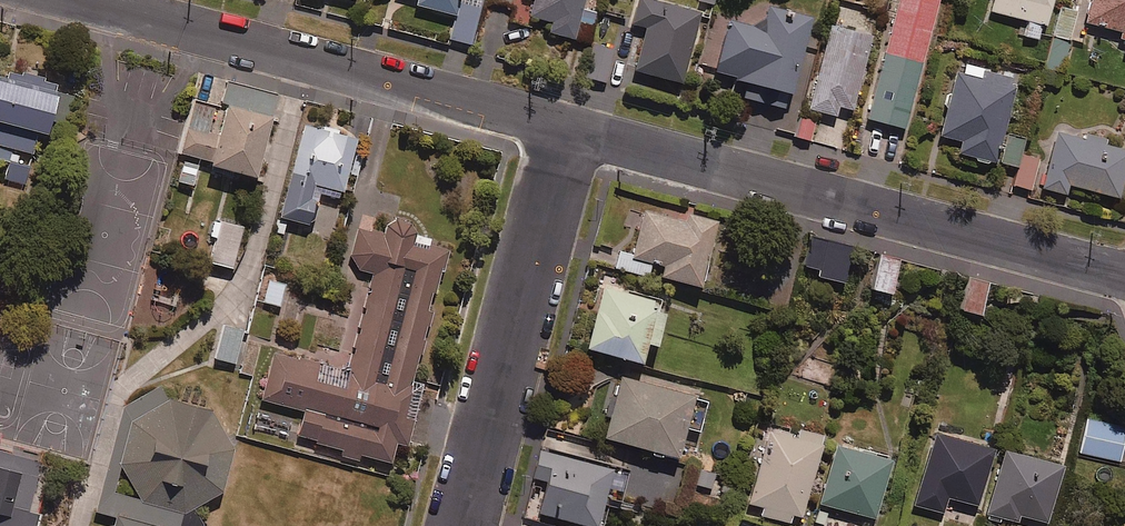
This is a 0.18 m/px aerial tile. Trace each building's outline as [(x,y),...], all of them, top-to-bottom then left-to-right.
[(419,7),(456,17),(450,39),(471,45),(483,0),(421,0),(419,7)] [(588,43),(596,12),(584,9),(586,0),(536,0),(532,17),(553,22),(550,33),(588,43)] [(648,0),(639,0),(633,24),(648,28),(636,72),(683,84),(702,15),(648,0)] [(868,120),(906,130),(941,0),(900,0),(868,120)] [(989,13),(1044,28),(1051,0),(993,0),(989,13)] [(1084,24),(1124,36),(1124,0),(1091,0),(1084,24)] [(750,28),(730,23),(718,72),(742,78),(737,97),(790,111),(814,20),(770,9),(769,16),(750,28)] [(1075,12),(1059,9),(1046,70),(1062,74),(1075,12)] [(873,38),(832,26),(809,110),(838,117),(840,107),(854,111),(873,38)] [(614,51),(596,47),(589,79),(607,83),(614,51)] [(1015,82),(957,67),(939,138),(960,143),(957,157),(993,166),(1015,82)] [(62,89),(2,71),(0,78),(0,160),(10,163),(5,178),(24,184),(33,156),(41,159),(62,89)] [(278,95),(229,82),(224,102),(273,115),(278,95)] [(216,110),(197,105),(184,155),(211,162),(210,167),(258,180),(274,121),(229,108),(221,137),(209,134),(216,110)] [(817,119),(801,115),(796,138),(812,141),(817,119)] [(358,140),(305,126),(281,219),(311,227),(319,194),(343,200),(358,140)] [(1055,135),(1038,193),(1062,200),(1066,187),(1116,201),(1124,169),(1124,153),(1102,147),(1104,142),(1083,136),(1081,142),(1055,135)] [(1038,161),(1023,156),(1014,187),(1029,191),(1038,161)] [(199,164),(183,161),(178,184),(194,188),(199,164)] [(719,222),(685,215),(684,222),(644,213),(635,255),(619,252),(615,270),(651,278),(654,263),(667,266),(664,281),(704,290),(719,222)] [(232,264),(242,223),(220,217),(210,258),(232,264)] [(411,381),(448,251),(431,246),(433,240),(414,235),(416,227),(392,220),(387,237),(359,229),(348,269),(376,277),(344,388),(318,381),(322,364),(274,351),(260,399),(306,412),(299,437),(392,463),(397,444),(407,447),(415,420),(409,418),(419,384),(411,381)] [(853,247),(810,238),(802,274),(845,284),(853,247)] [(900,259),(880,255),(873,291),(893,295),(900,259)] [(989,283),(969,279),(962,311),(982,316),(989,283)] [(287,285),(269,280),(263,302),(280,307),(287,285)] [(659,303),(607,288),(589,351),(645,367),(651,348),(660,350),(670,317),(656,313),(659,303)] [(240,326),(217,320),(209,354),(232,360),(240,326)] [(708,402),(623,378),(606,440),(680,460),(688,430),(700,433),(708,402)] [(120,406),(92,513),(116,520),(114,525),(203,525),(209,502),(224,490),(236,447),(216,408),(169,399),(161,384),(120,406)] [(1063,450),(1106,460),(1114,425),(1071,415),(1063,450)] [(995,452),(935,435),(915,505),(946,514),(950,498),(978,507),(995,452)] [(881,456),(820,442),(806,501),(866,515),(881,456)] [(40,513),(29,510),(41,461),(0,451),(0,525),(37,525),(40,513)] [(542,452),(534,479),(549,483),(540,514),(581,525),(601,525),(608,500),(621,504),(629,477),(542,452)] [(1063,468),(1005,452),(988,514),(1019,523),(1021,515),(1048,523),(1063,468)]
